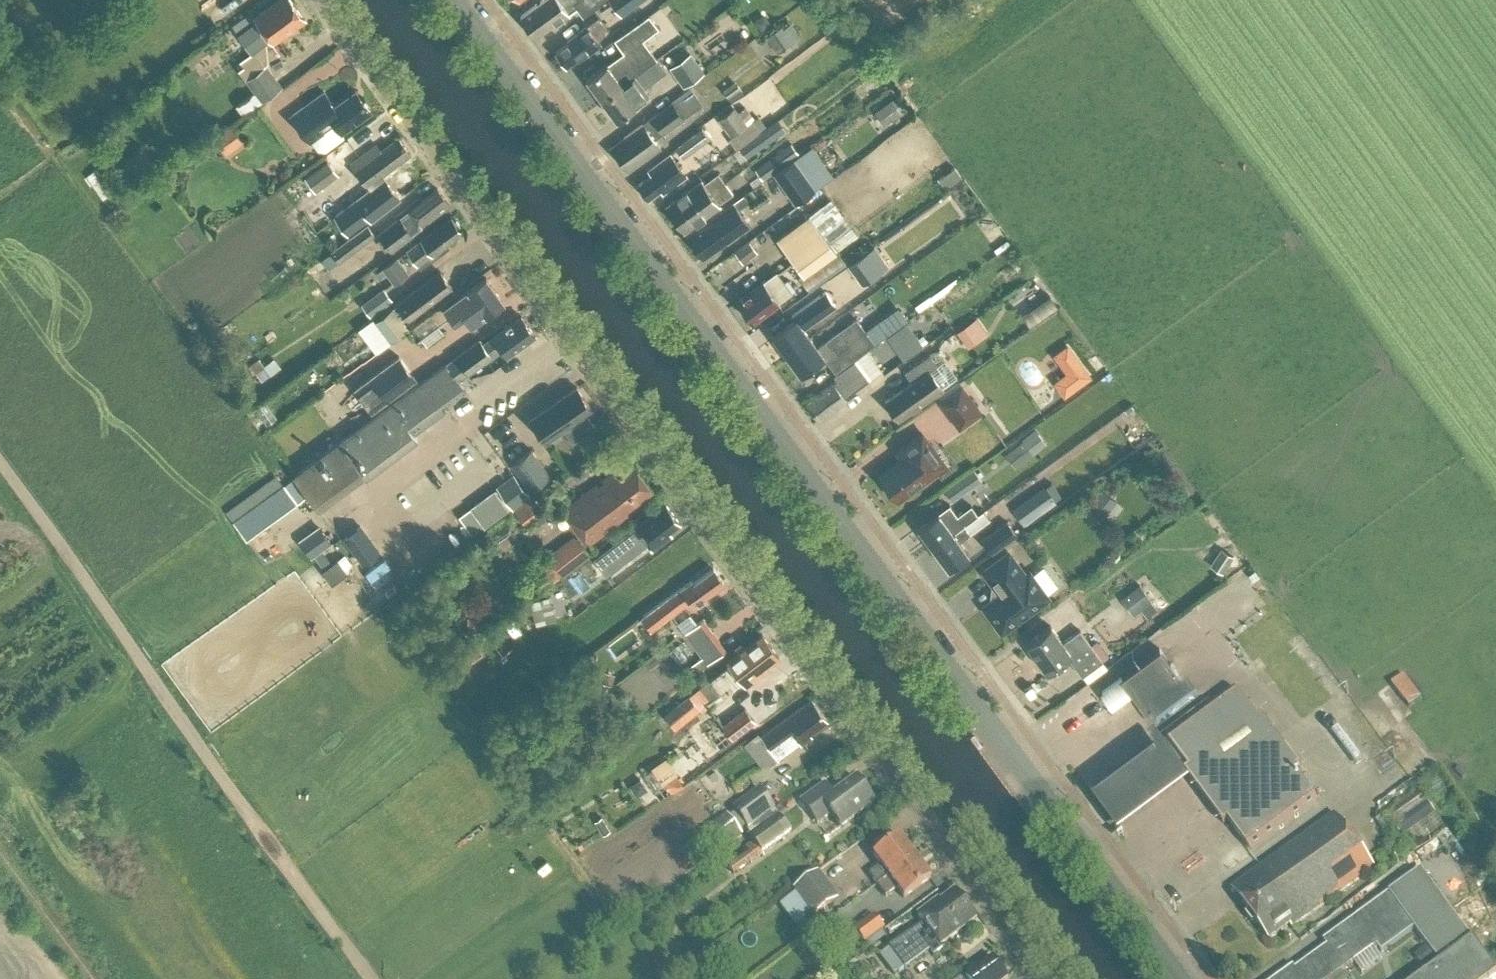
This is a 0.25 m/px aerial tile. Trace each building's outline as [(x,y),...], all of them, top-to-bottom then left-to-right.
[(271,38),(273,41),(305,18),(292,0),(276,0),(255,16),(257,20),(238,34),(250,51),(251,52),(255,49),(271,38)] [(520,16),(535,35),(550,24),(554,24),(569,13),(565,8),(572,2),(582,16),(604,0),(541,0),(520,16)] [(620,14),(639,0),(610,0),(620,14)] [(616,75),(649,51),(641,39),(642,38),(657,27),(648,14),(632,26),(614,39),(623,51),(607,63),(616,75)] [(608,30),(598,16),(567,39),(568,42),(555,51),(566,65),(586,51),(587,53),(601,43),(597,38),(608,30)] [(781,24),(765,36),(776,53),(792,41),(781,24)] [(194,37),(198,42),(210,33),(206,28),(194,37)] [(251,52),(250,51),(240,59),(243,64),(238,68),(262,101),(283,85),(266,63),(265,64),(255,49),(251,52)] [(586,78),(601,98),(655,59),(649,51),(616,75),(607,63),(586,78)] [(670,66),(684,86),(704,72),(691,52),(670,66)] [(665,70),(657,58),(655,59),(601,98),(616,119),(649,95),(643,86),(665,70)] [(726,92),(732,100),(744,92),(738,83),(726,92)] [(325,91),(291,115),(309,141),(310,140),(316,149),(325,150),(344,136),(341,131),(370,110),(355,89),(335,104),(325,91)] [(884,124),(902,112),(892,98),(875,110),(884,124)] [(662,131),(662,132),(683,117),(672,102),(623,137),(627,142),(613,151),(624,166),(630,162),(632,165),(659,146),(653,138),(662,131)] [(735,106),(718,118),(731,135),(751,121),(758,131),(766,125),(759,115),(755,118),(746,105),(739,111),(735,106)] [(226,153),(243,141),(230,123),(213,136),(226,153)] [(768,125),(739,146),(746,156),(775,135),(768,125)] [(701,127),(675,146),(683,156),(709,137),(701,127)] [(382,149),(377,143),(351,163),(368,185),(410,153),(398,137),(382,149)] [(791,141),(755,168),(763,179),(799,152),(791,141)] [(773,172),(795,202),(816,187),(833,175),(812,144),(773,172)] [(687,176),(680,166),(683,164),(679,159),(676,161),(670,154),(648,170),(651,174),(638,183),(648,198),(660,189),(663,193),(687,176)] [(316,191),(339,174),(328,159),(305,176),(316,191)] [(98,167),(87,175),(103,197),(114,189),(98,167)] [(675,218),(724,183),(717,173),(704,182),(701,179),(666,205),(675,218)] [(685,231),(720,204),(718,202),(731,192),(724,183),(675,218),(685,231)] [(407,208),(377,231),(391,249),(450,205),(436,187),(420,199),(417,196),(405,205),(407,208)] [(867,202),(875,214),(886,206),(873,190),(860,201),(863,205),(867,202)] [(746,201),(742,196),(687,235),(703,256),(748,224),(737,208),(746,201)] [(348,233),(370,217),(356,198),(333,214),(348,233)] [(830,199),(777,238),(803,274),(805,273),(837,249),(856,235),(830,199)] [(861,225),(869,219),(857,203),(849,209),(861,225)] [(451,217),(407,250),(420,267),(448,246),(446,243),(461,231),(451,217)] [(367,223),(330,250),(338,261),(375,234),(367,223)] [(741,247),(749,258),(757,252),(749,241),(741,247)] [(848,263),(862,282),(889,263),(875,244),(848,263)] [(846,263),(837,249),(805,273),(807,276),(801,281),(809,290),(846,263)] [(1017,284),(1027,277),(1010,253),(1000,260),(1017,284)] [(382,266),(394,283),(409,272),(397,255),(382,266)] [(405,314),(408,319),(452,286),(440,271),(416,289),(415,289),(396,303),(397,303),(392,307),(392,306),(374,320),(371,317),(357,328),(375,352),(390,341),(408,328),(401,317),(405,314)] [(753,320),(778,301),(777,300),(790,290),(776,272),(764,282),(763,281),(748,292),(749,294),(739,301),(753,320)] [(471,324),(503,301),(485,277),(444,307),(454,322),(464,315),(471,324)] [(370,316),(393,299),(384,287),(361,303),(370,316)] [(795,318),(772,335),(789,356),(812,339),(804,327),(835,304),(825,291),(792,314),(795,318)] [(507,355),(535,334),(521,314),(493,335),(493,336),(483,343),(480,339),(457,356),(468,372),(502,347),(507,355)] [(817,345),(812,339),(789,356),(801,373),(823,356),(835,372),(875,342),(856,316),(817,345)] [(976,316),(956,330),(968,346),(987,332),(976,316)] [(904,359),(923,344),(916,335),(896,349),(904,359)] [(1069,342),(1055,352),(1069,370),(1056,379),(1065,392),(1092,373),(1069,342)] [(807,401),(820,418),(847,398),(845,396),(869,378),(881,369),(867,350),(855,359),(834,374),(838,379),(807,401)] [(399,353),(354,387),(371,411),(417,377),(399,353)] [(936,364),(929,353),(904,371),(911,381),(885,400),(898,419),(942,388),(941,386),(956,375),(944,358),(936,364)] [(458,379),(468,372),(457,356),(447,363),(446,363),(294,474),(319,508),(364,475),(366,477),(418,439),(414,433),(468,393),(468,392),(472,389),(474,384),(468,376),(465,376),(459,380),(458,379)] [(261,380),(270,373),(259,357),(249,364),(261,380)] [(981,411),(961,385),(940,400),(960,427),(981,411)] [(546,441),(592,409),(576,386),(530,418),(546,441)] [(528,446),(520,433),(526,429),(512,408),(483,427),(504,461),(528,446)] [(1046,476),(1118,424),(1111,414),(1039,466),(1046,476)] [(1031,453),(1046,442),(1034,427),(1020,439),(1021,440),(1031,453)] [(945,464),(936,451),(922,433),(897,451),(902,457),(879,474),(886,484),(885,489),(890,497),(896,497),(897,499),(937,470),(945,464)] [(1014,466),(1031,453),(1021,440),(1004,453),(1014,466)] [(291,451),(300,457),(306,447),(297,441),(291,451)] [(511,463),(530,489),(551,473),(532,448),(511,463)] [(598,485),(596,483),(565,506),(590,541),(607,528),(604,524),(613,518),(616,522),(627,513),(625,509),(652,490),(634,466),(627,471),(624,467),(616,473),(614,470),(602,479),(604,481),(598,485)] [(952,499),(981,478),(973,468),(944,489),(952,499)] [(513,472),(496,485),(512,507),(529,494),(513,472)] [(1025,498),(1037,515),(1056,501),(1055,499),(1061,495),(1052,482),(1046,487),(1044,485),(1025,498)] [(247,540),(298,502),(284,483),(233,521),(247,540)] [(1106,512),(1116,499),(1101,488),(1092,501),(1106,512)] [(665,534),(680,522),(665,502),(620,536),(594,557),(606,573),(647,542),(651,549),(667,537),(665,534)] [(957,514),(949,503),(917,526),(933,547),(978,513),(971,504),(957,514)] [(982,510),(978,513),(933,547),(948,568),(968,552),(959,540),(969,533),(989,519),(982,510)] [(981,538),(992,553),(1018,534),(1007,519),(981,538)] [(361,524),(343,537),(362,563),(378,551),(361,524)] [(331,543),(321,528),(301,542),(312,557),(331,543)] [(574,534),(548,553),(563,574),(589,555),(574,534)] [(1223,573),(1233,556),(1220,548),(1209,565),(1211,566),(1220,571),(1223,573)] [(995,599),(984,606),(1002,630),(1046,597),(1029,574),(1025,576),(1008,553),(984,571),(997,587),(995,599)] [(321,570),(331,583),(347,572),(337,559),(321,570)] [(694,606),(705,598),(703,596),(723,581),(713,568),(693,583),(692,580),(642,617),(650,628),(689,600),(694,606)] [(1140,608),(1151,600),(1139,583),(1120,597),(1133,614),(1140,608)] [(549,595),(529,601),(533,613),(553,608),(549,595)] [(1146,617),(1158,608),(1151,600),(1140,608),(1146,617)] [(726,649),(704,618),(684,632),(702,656),(686,667),(691,674),(726,649)] [(1079,629),(1062,641),(1050,624),(1026,643),(1047,671),(1067,656),(1081,675),(1102,660),(1102,659),(1091,644),(1079,629)] [(689,694),(660,718),(669,731),(707,701),(708,702),(722,693),(722,694),(742,680),(745,684),(768,667),(766,665),(778,656),(762,634),(727,661),(730,665),(711,679),(710,677),(699,685),(700,686),(689,694)] [(1096,640),(1091,644),(1102,659),(1108,655),(1096,640)] [(1159,648),(1120,677),(1132,694),(1137,700),(1177,672),(1159,648)] [(598,681),(611,684),(613,677),(600,674),(598,681)] [(1408,708),(1421,697),(1401,674),(1388,685),(1408,708)] [(1258,721),(1235,690),(1212,707),(1209,704),(1160,740),(1224,826),(1228,823),(1251,854),(1319,804),(1295,772),(1300,769),(1262,718),(1258,721)] [(811,699),(761,735),(772,750),(778,758),(800,742),(801,744),(811,737),(808,733),(826,720),(811,699)] [(745,706),(721,723),(732,737),(755,720),(745,706)] [(724,771),(737,761),(732,753),(719,764),(724,771)] [(665,754),(640,769),(656,798),(682,784),(665,754)] [(874,806),(855,781),(832,798),(823,787),(800,803),(817,826),(830,817),(841,830),(874,806)] [(759,790),(731,811),(747,832),(775,811),(759,790)] [(1435,816),(1436,816),(1428,804),(1427,805),(1395,828),(1394,828),(1402,840),(1403,839),(1435,816)] [(723,813),(694,834),(711,857),(740,836),(723,813)] [(734,877),(791,835),(777,817),(748,839),(752,844),(746,849),(749,854),(729,870),(734,877)] [(1290,927),(1292,930),(1374,871),(1335,817),(1233,891),(1270,942),(1290,927)] [(879,868),(868,876),(877,888),(914,860),(899,839),(872,859),(879,868)] [(930,882),(914,860),(877,888),(885,899),(896,891),(904,901),(930,882)] [(1473,942),(1422,871),(1325,942),(1328,947),(1284,978),(1334,978),(1377,948),(1382,954),(1415,930),(1441,965),(1422,978),(1495,978),(1495,972),(1474,941),(1473,942)] [(838,900),(818,873),(792,892),(812,919),(838,900)] [(943,950),(941,947),(975,922),(954,893),(939,904),(938,902),(917,917),(922,924),(889,948),(905,970),(929,953),(932,958),(943,950)] [(873,917),(853,932),(854,933),(848,938),(846,935),(833,945),(846,962),(858,952),(857,951),(864,946),(865,946),(884,931),(873,917)] [(995,961),(970,978),(1008,978),(995,961)]
